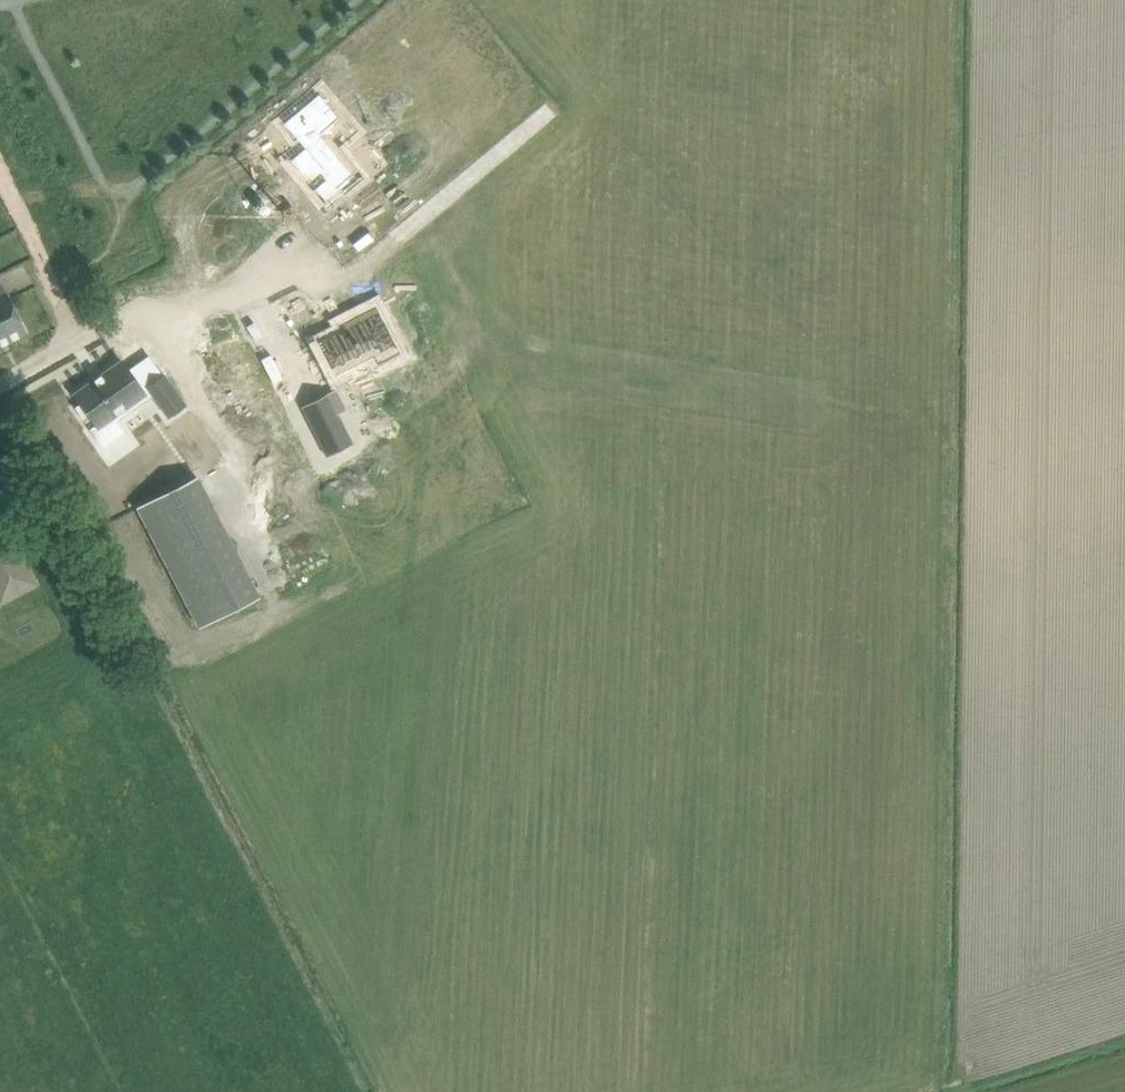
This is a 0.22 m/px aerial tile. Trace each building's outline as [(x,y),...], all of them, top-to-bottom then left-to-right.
[(322,135),(341,119),(327,102),(329,99),(328,98),(325,100),(319,92),(282,123),(295,138),(299,135),(307,144),(303,147),(296,153),(297,154),(290,160),(298,169),(297,169),(302,175),(303,174),(308,180),(305,183),(313,193),(315,191),(325,202),(339,190),(350,181),(356,176),(333,149),(322,135)] [(26,331),(0,282),(0,345),(26,331)] [(336,374),(397,343),(376,304),(342,322),(345,328),(319,342),(336,374)] [(74,394),(81,404),(76,408),(85,421),(90,418),(97,428),(116,414),(119,418),(136,406),(133,402),(145,394),(122,360),(74,394)] [(147,387),(168,416),(185,405),(164,375),(147,387)] [(338,414),(327,393),(301,407),(327,457),(336,452),(336,451),(352,443),(337,414),(338,414)] [(196,476),(172,489),(137,507),(199,628),(258,597),(196,476)] [(8,529),(0,533),(0,601),(0,602),(36,583),(8,529)]
